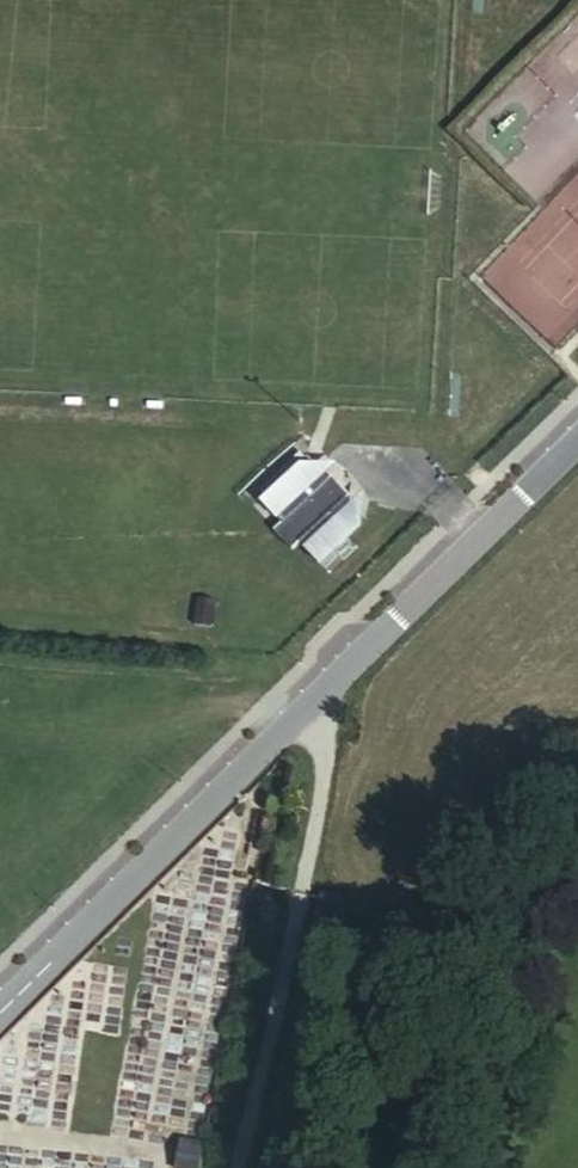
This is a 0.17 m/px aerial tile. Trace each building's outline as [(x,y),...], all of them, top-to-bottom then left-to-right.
[(335,513),(353,497),(334,478),(317,494),(299,475),(280,493),(297,512),(290,519),(308,539),(315,532),(333,551),(353,532),(335,513)] [(216,627),(219,602),(201,600),(197,625),(216,627)] [(203,1159),(205,1146),(185,1143),(181,1157),(203,1159)] [(181,1157),(179,1167),(200,1167),(203,1159),(181,1157)]
